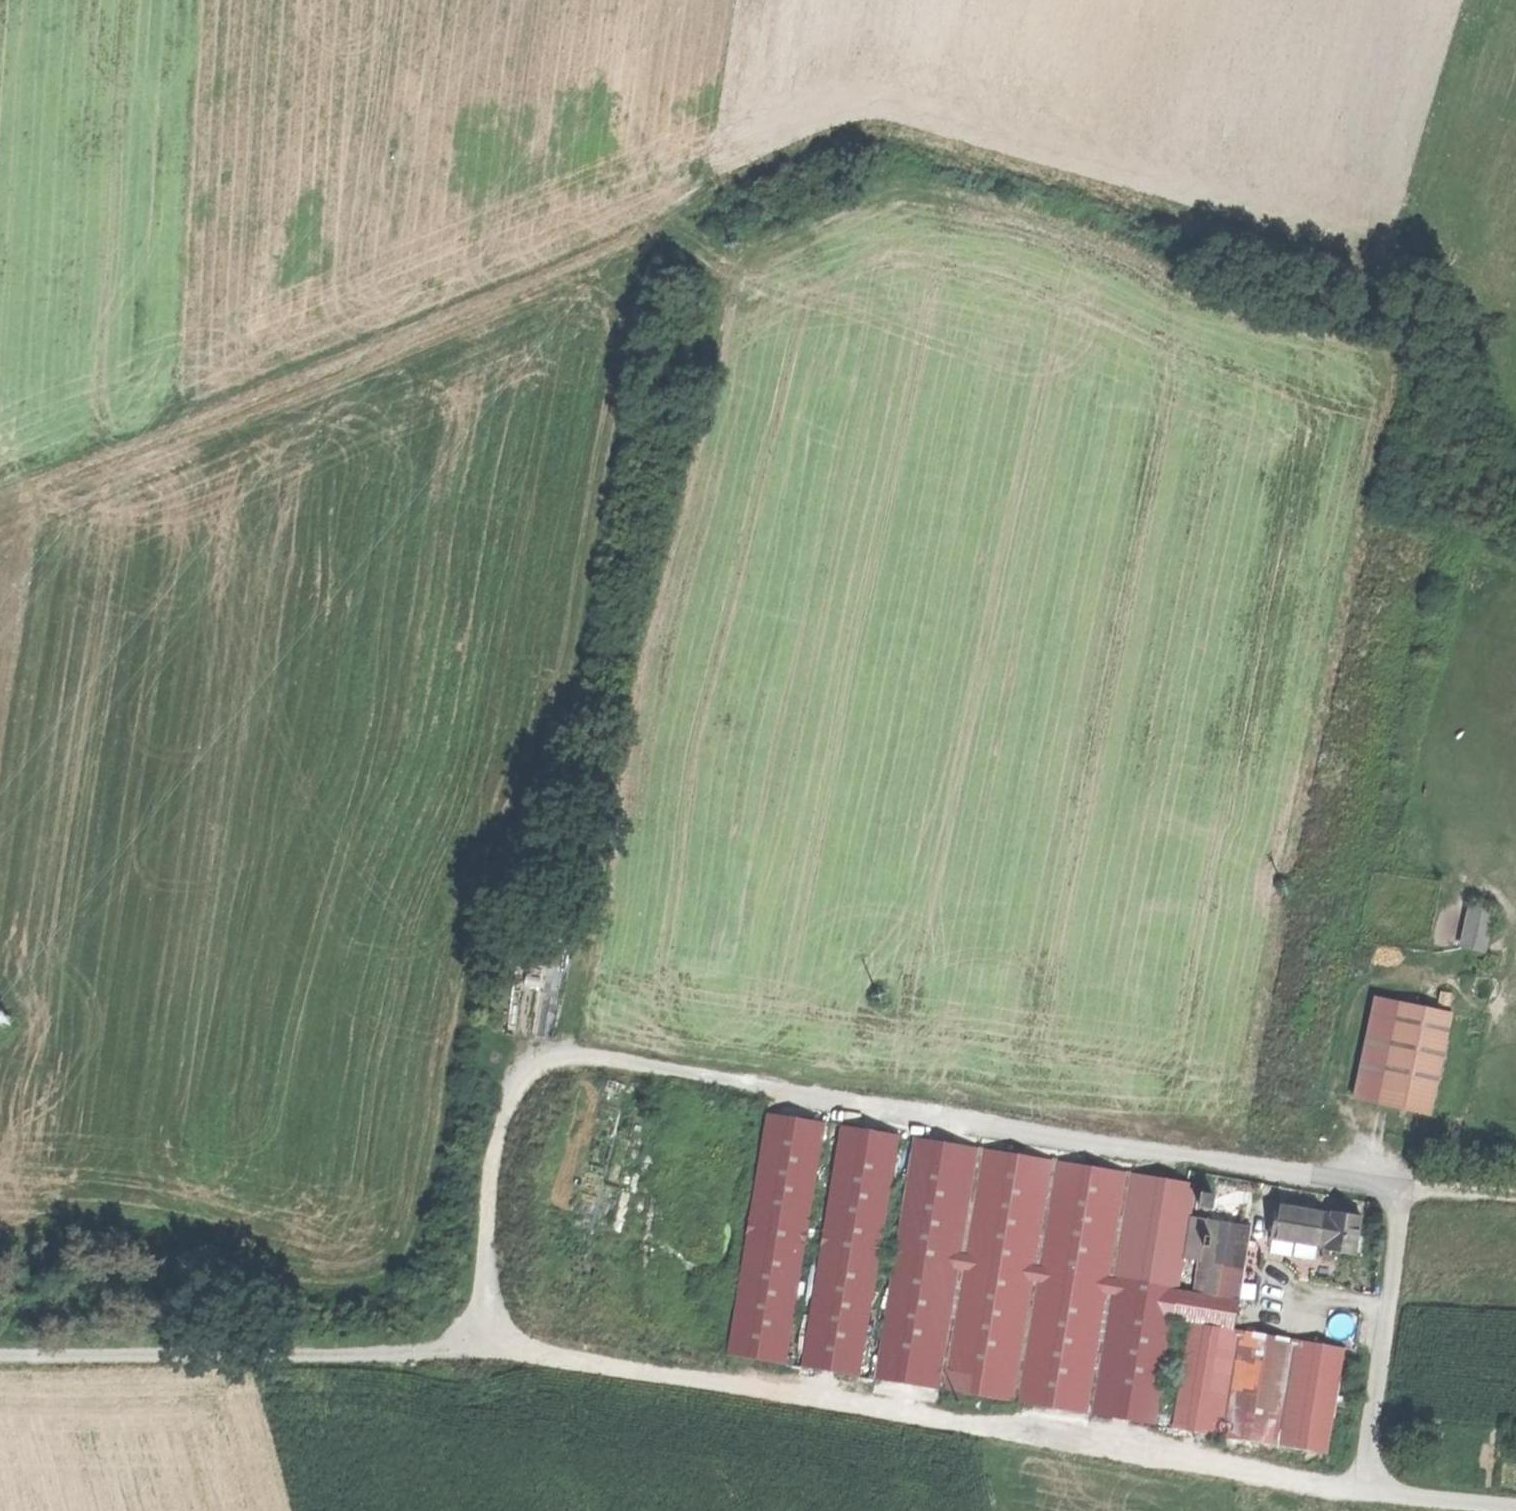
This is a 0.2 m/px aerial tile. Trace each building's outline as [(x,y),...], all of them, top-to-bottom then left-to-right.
[(1462,948),(1484,951),(1490,910),(1468,907),(1462,948)] [(1373,1002),(1365,1051),(1390,1056),(1398,1006),(1373,1002)] [(1382,1105),(1434,1114),(1450,1014),(1398,1006),(1390,1056),(1382,1105)] [(1357,1101),(1382,1105),(1390,1056),(1365,1051),(1357,1101)] [(765,1111),(725,1354),(784,1363),(804,1242),(821,1245),(802,1365),(859,1374),(879,1253),(895,1256),(875,1377),(1155,1423),(1172,1321),(1178,1285),(1195,1180),(918,1135),(901,1239),(882,1236),(900,1132),(841,1122),(824,1229),(808,1226),(825,1121),(765,1111)] [(1203,1187),(1200,1205),(1217,1206),(1220,1189),(1203,1187)] [(1325,1249),(1359,1252),(1363,1211),(1277,1201),(1273,1234),(1326,1240),(1325,1249)] [(1195,1288),(1178,1285),(1172,1321),(1188,1324),(1172,1423),(1271,1440),(1288,1337),(1235,1329),(1252,1223),(1207,1215),(1195,1288)] [(1345,1347),(1288,1337),(1271,1440),(1329,1449),(1345,1347)]
